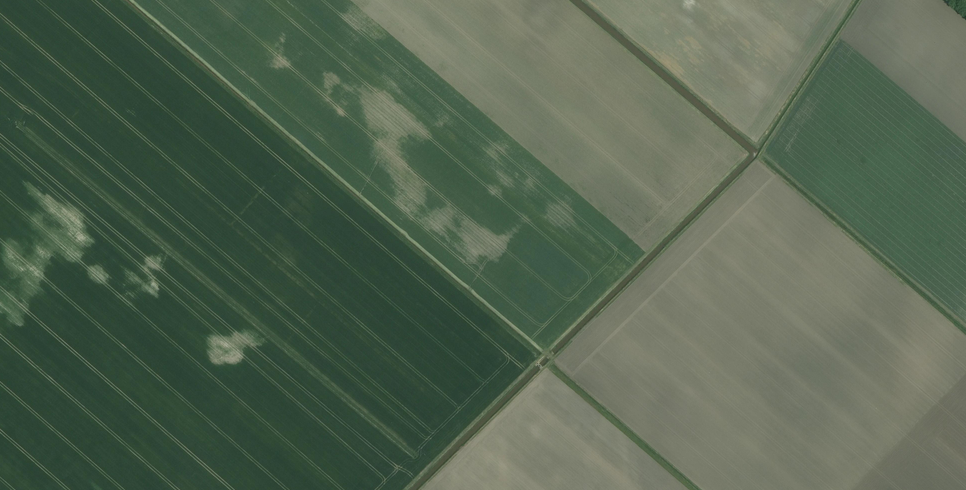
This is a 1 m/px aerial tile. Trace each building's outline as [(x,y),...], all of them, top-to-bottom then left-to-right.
[(546,357),(540,363),(542,365),(549,359),(546,357)]
